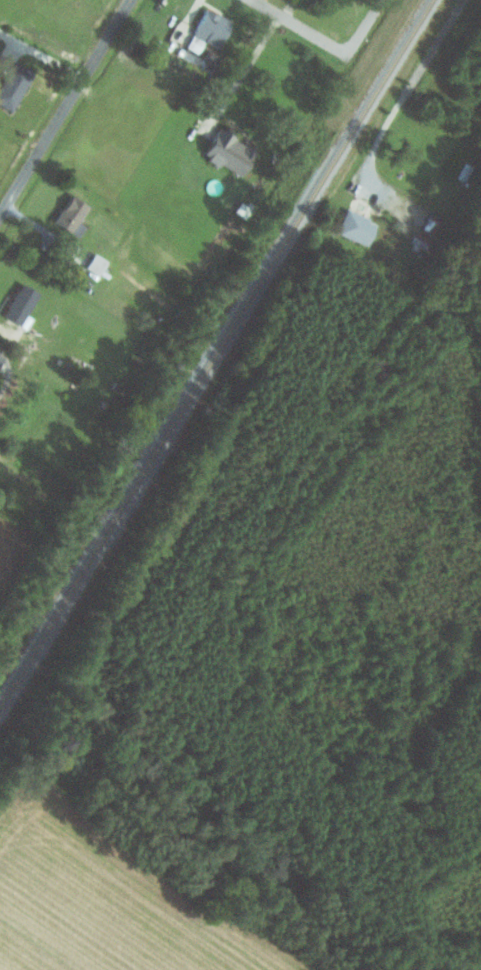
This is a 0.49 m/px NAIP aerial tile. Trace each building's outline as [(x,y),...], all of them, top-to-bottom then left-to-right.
[(230,22),(216,48),(192,35),(196,28),(206,9),(230,22)] [(180,48),(200,58),(197,64),(177,54),(180,48)] [(11,113),(0,106),(0,83),(5,75),(0,72),(0,54),(34,74),(11,113)] [(254,152),(240,177),(220,165),(218,168),(207,161),(209,158),(204,154),(219,128),(235,138),(234,140),(254,152)] [(71,196),(88,208),(70,234),(53,222),(71,196)] [(346,209),(370,218),(368,221),(376,225),(367,247),(336,235),(346,209)] [(423,228),(433,234),(443,215),(432,210),(423,228)] [(432,236),(422,254),(411,248),(421,230),(432,236)] [(95,253),(108,261),(99,276),(86,268),(95,253)] [(21,284),(38,295),(18,326),(2,316),(21,284)]
